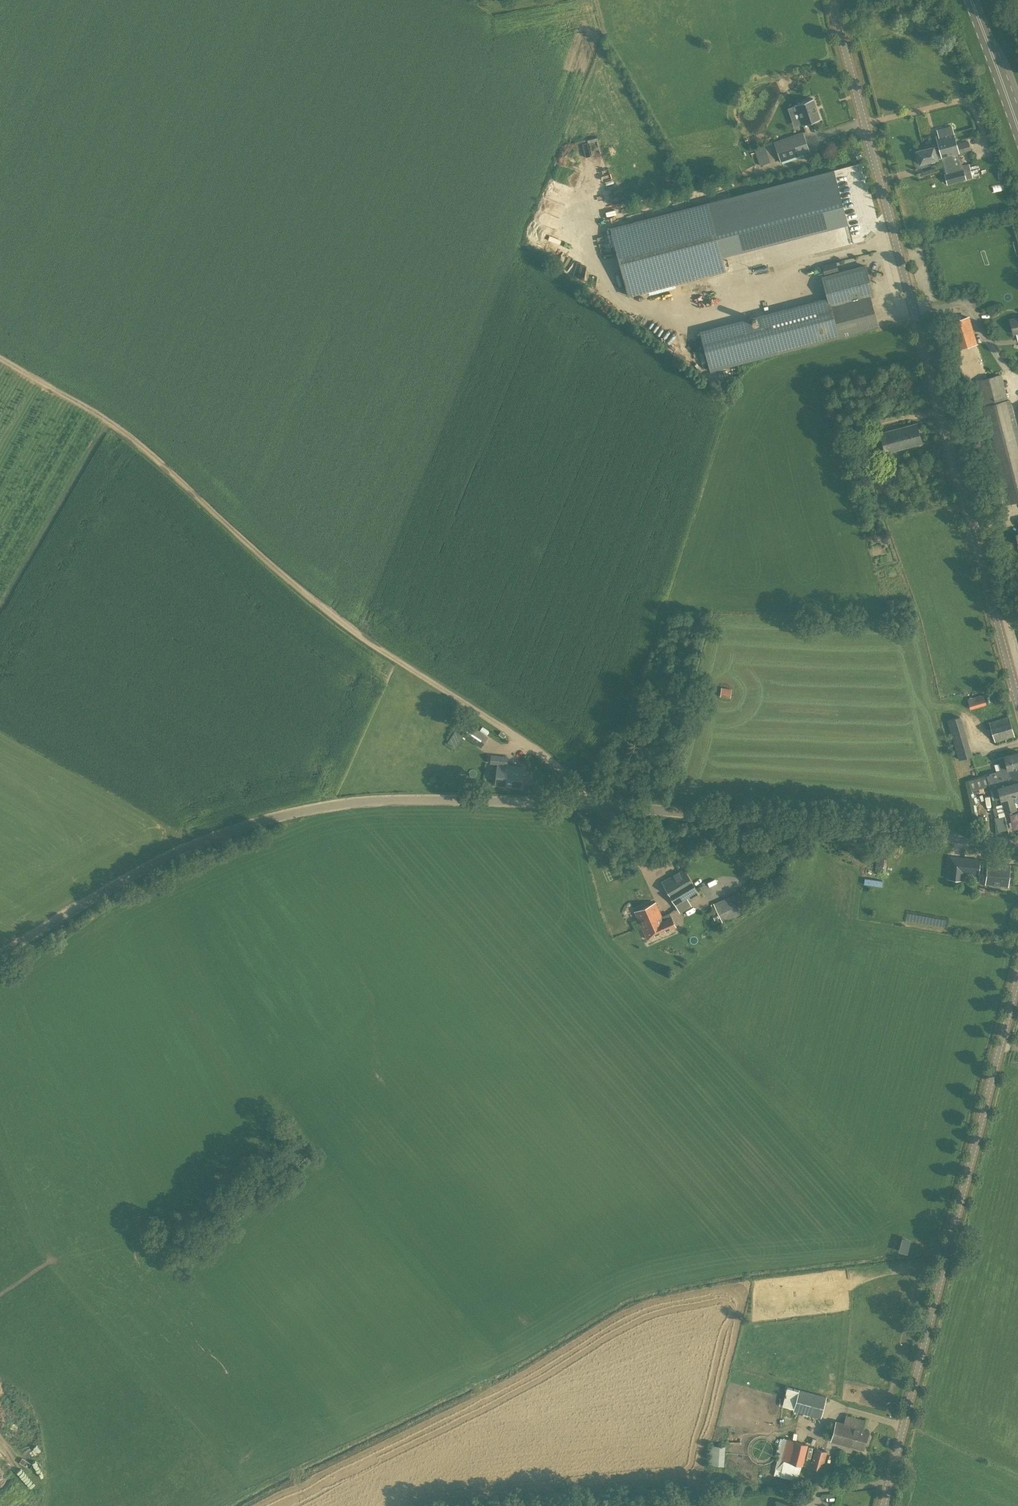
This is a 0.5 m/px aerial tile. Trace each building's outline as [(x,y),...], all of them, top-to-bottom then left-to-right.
[(820,118),(813,98),(795,104),(802,124),(820,118)] [(774,141),(781,161),(809,151),(802,131),(774,141)] [(939,147),(956,142),(953,132),(936,136),(938,144),(939,147)] [(966,178),(972,177),(968,163),(962,164),(959,153),(959,152),(971,149),(968,140),(956,143),(956,142),(939,147),(941,157),(945,172),(944,173),(947,184),(966,179),(966,178)] [(924,146),(924,148),(916,151),(920,163),(941,157),(939,147),(938,144),(933,146),(933,144),(924,146)] [(629,295),(726,270),(708,202),(611,227),(629,295)] [(836,262),(822,265),(825,275),(839,271),(836,262)] [(864,296),(870,294),(868,286),(871,285),(866,266),(823,277),(828,297),(842,294),(844,301),(864,296)] [(715,293),(696,295),(697,301),(716,298),(715,293)] [(878,327),(870,294),(864,296),(844,301),(842,294),(828,297),(813,301),(823,341),(878,327)] [(976,343),(968,317),(950,322),(958,348),(976,343)] [(1009,320),(1013,333),(1017,332),(1017,317),(1009,320)] [(1016,431),(1001,374),(976,380),(1003,484),(992,487),(997,506),(1008,503),(1017,501),(1017,431),(1016,431)] [(885,452),(922,443),(916,423),(879,432),(885,452)] [(730,697),(732,688),(721,686),(720,696),(730,697)] [(970,709),(986,704),(983,693),(967,698),(970,709)] [(958,759),(972,755),(960,715),(946,719),(958,759)] [(995,742),(1014,736),(1008,715),(989,721),(995,742)] [(480,746),(488,735),(471,723),(463,734),(480,746)] [(1017,765),(1017,752),(1003,755),(997,757),(1000,770),(1017,765)] [(490,762),(498,763),(495,784),(522,787),(524,766),(507,764),(508,756),(491,754),(490,762)] [(1017,794),(1017,765),(1000,770),(990,773),(990,774),(987,774),(991,790),(992,789),(995,799),(1000,797),(1000,798),(1004,812),(1017,809),(1013,795),(1017,794)] [(971,790),(989,786),(986,775),(968,780),(971,790)] [(932,849),(932,860),(941,860),(941,867),(946,867),(946,849),(932,849)] [(972,859),(958,857),(958,864),(950,864),(949,878),(959,879),(960,870),(963,870),(971,871),(972,859)] [(1007,885),(1010,863),(987,861),(985,883),(990,883),(992,886),(996,886),(998,884),(1007,885)] [(677,906),(699,893),(683,867),(661,881),(677,906)] [(739,891),(715,902),(721,915),(744,904),(739,891)] [(647,938),(676,925),(671,916),(669,912),(662,915),(655,901),(635,911),(647,938)] [(900,1249),(906,1251),(909,1240),(903,1238),(900,1249)] [(793,1410),(820,1418),(826,1396),(799,1389),(793,1410)] [(831,1440),(864,1448),(869,1429),(863,1427),(865,1420),(856,1417),(854,1425),(836,1420),(831,1440)] [(786,1437),(780,1459),(802,1465),(808,1443),(786,1437)] [(726,1445),(710,1444),(710,1464),(726,1464),(726,1445)] [(822,1470),(827,1451),(815,1447),(810,1466),(822,1470)]
